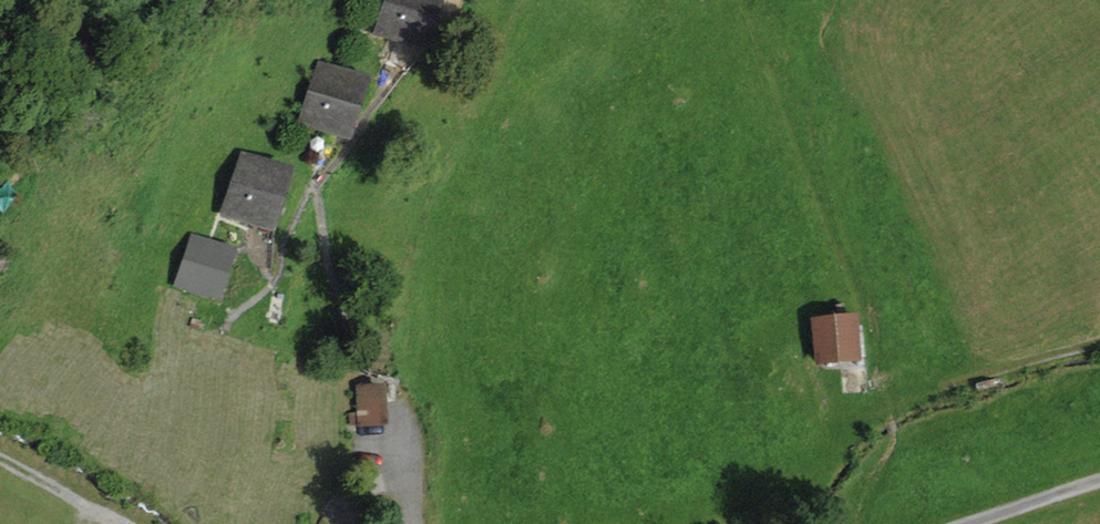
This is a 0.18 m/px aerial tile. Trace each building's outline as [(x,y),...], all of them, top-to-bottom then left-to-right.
[(379,32),(421,46),(437,0),(390,0),(379,32)] [(429,48),(445,0),(437,0),(421,46),(429,48)] [(321,68),(303,121),(346,135),(363,82),(321,68)] [(346,135),(353,137),(370,85),(363,82),(346,135)] [(244,159),(226,212),(268,226),(286,173),(244,159)] [(268,226),(276,228),(293,176),(286,173),(268,226)] [(192,237),(176,284),(216,298),(231,251),(192,237)] [(813,319),(816,361),(857,358),(854,316),(813,319)] [(350,415),(350,425),(383,423),(381,388),(366,389),(366,384),(359,384),(360,414),(350,415)]
